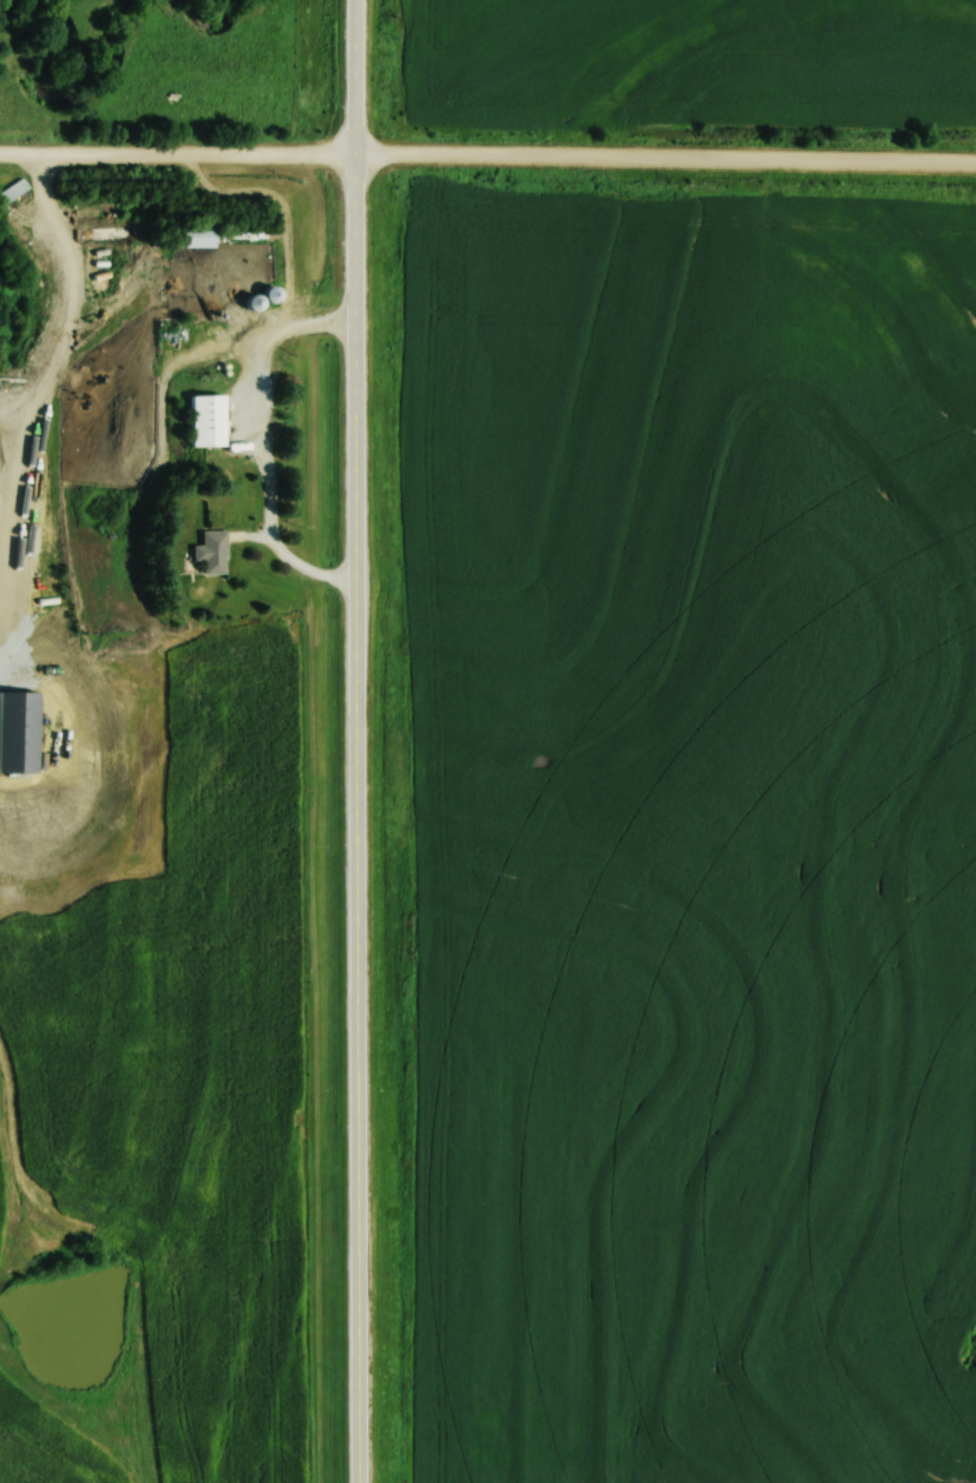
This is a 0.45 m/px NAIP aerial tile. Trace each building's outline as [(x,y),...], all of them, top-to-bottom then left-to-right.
[(24,177),(0,192),(0,206),(1,208),(31,188),(24,177)] [(218,223),(183,223),(183,246),(218,246),(218,223)] [(190,395),(190,447),(228,447),(228,395),(190,395)] [(229,573),(228,530),(205,530),(205,545),(195,545),(196,561),(206,561),(206,574),(229,573)]
